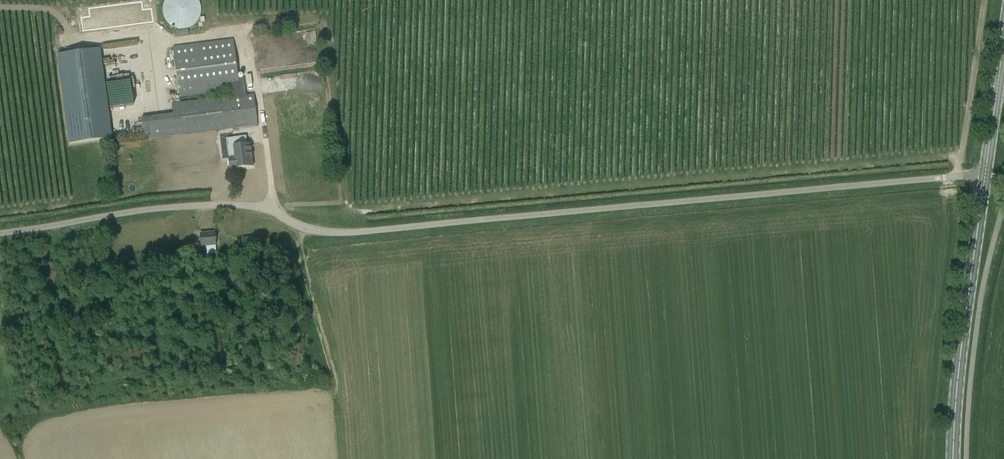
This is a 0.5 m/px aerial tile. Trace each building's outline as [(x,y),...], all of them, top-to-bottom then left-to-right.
[(163,15),(165,20),(169,25),(173,28),(179,29),(184,29),(189,28),(194,25),(198,20),(200,15),(201,10),(200,5),(198,0),(165,0),(163,5),(162,10),(163,15)] [(137,5),(85,11),(87,33),(140,26),(137,5)] [(144,141),(233,129),(247,127),(257,126),(253,95),(246,96),(243,80),(239,80),(233,39),(173,47),(179,98),(229,91),(230,96),(171,104),(173,114),(141,118),(144,141)] [(101,51),(104,65),(126,62),(124,47),(110,48),(112,58),(104,59),(103,50),(101,51)] [(112,139),(100,49),(57,55),(69,144),(112,139)] [(247,145),(246,137),(234,138),(235,147),(234,147),(235,158),(229,159),(230,170),(253,167),(250,145),(247,145)] [(201,247),(205,246),(205,255),(216,254),(215,246),(214,233),(200,234),(201,247)] [(252,238),(241,239),(243,249),(254,248),(252,238)]
